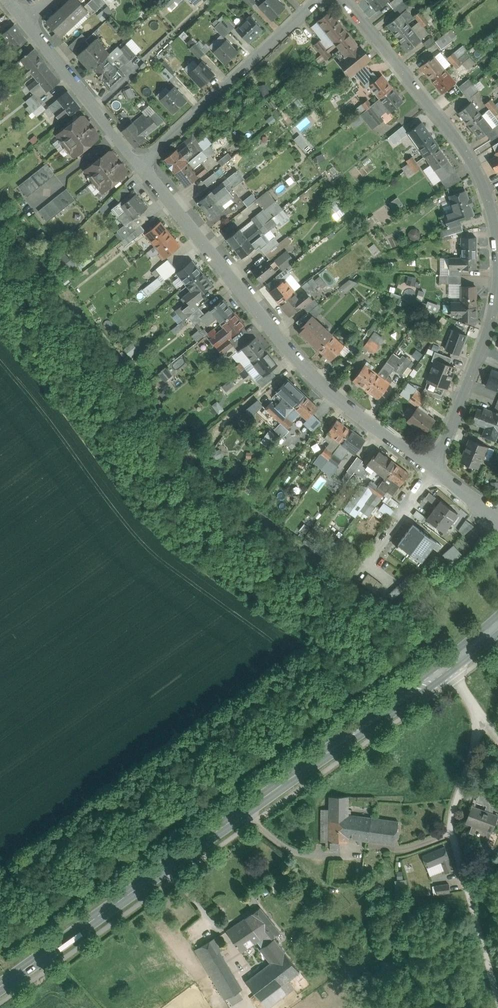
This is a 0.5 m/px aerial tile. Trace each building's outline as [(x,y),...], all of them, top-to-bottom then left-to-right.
[(60,10),(73,24),(88,10),(79,0),(71,0),(60,10)] [(93,0),(91,0),(87,3),(96,12),(100,8),(93,0)] [(185,0),(170,0),(166,4),(174,11),(185,0)] [(262,3),(259,6),(272,20),(285,8),(277,0),(260,0),(262,3)] [(377,11),(389,1),(389,0),(367,0),(377,11)] [(389,4),(393,9),(403,1),(403,0),(394,0),(389,4)] [(403,1),(393,9),(397,14),(407,6),(403,1)] [(104,10),(109,14),(113,10),(107,5),(104,10)] [(409,8),(407,6),(397,14),(399,16),(407,9),(409,8)] [(103,9),(97,14),(103,20),(108,15),(103,9)] [(399,16),(387,25),(398,38),(411,28),(407,23),(414,18),(407,9),(399,16)] [(60,10),(47,22),(56,32),(60,36),(73,24),(60,10)] [(424,17),(420,11),(414,16),(419,21),(424,17)] [(337,20),(331,12),(318,22),(324,30),(337,20)] [(235,27),(226,17),(220,22),(229,32),(235,27)] [(237,30),(249,42),(262,29),(250,17),(237,30)] [(429,22),(424,17),(419,21),(423,27),(429,22)] [(348,33),(337,20),(324,30),(335,43),(348,33)] [(423,43),(432,36),(423,27),(419,21),(411,28),(422,41),(423,43)] [(229,32),(220,22),(215,27),(224,37),(229,32)] [(324,30),(318,22),(310,29),(320,41),(323,44),(327,50),(335,43),(324,30)] [(28,40),(14,24),(2,34),(5,38),(11,46),(16,51),(28,40)] [(411,28),(398,38),(409,51),(421,41),(422,41),(411,28)] [(60,36),(56,32),(52,36),(61,45),(65,41),(60,36)] [(96,38),(96,39),(99,37),(94,32),(85,40),(89,45),(96,38)] [(436,41),(435,41),(442,49),(453,40),(447,32),(436,41)] [(359,46),(348,33),(335,43),(345,56),(346,57),(359,46)] [(432,36),(423,43),(422,41),(421,41),(427,48),(435,41),(436,41),(432,36)] [(74,51),(82,43),(78,37),(68,46),(74,51)] [(212,48),(215,52),(226,40),(223,37),(212,48)] [(2,53),(11,46),(5,38),(0,43),(0,50),(2,53)] [(94,68),(106,57),(109,54),(96,39),(96,38),(89,45),(78,55),(91,70),(94,68)] [(126,44),(136,54),(141,49),(131,39),(126,44)] [(215,52),(226,64),(237,52),(226,40),(215,52)] [(317,49),(323,44),(320,41),(314,45),(317,49)] [(205,54),(195,43),(190,48),(199,59),(205,54)] [(136,54),(126,44),(120,49),(123,52),(130,59),(136,54)] [(327,50),(323,44),(317,49),(322,54),(327,50)] [(359,46),(346,57),(345,56),(344,57),(341,60),(347,68),(348,69),(361,58),(366,54),(360,45),(359,46)] [(123,52),(120,49),(117,46),(109,54),(106,57),(112,63),(119,56),(123,52)] [(34,49),(21,59),(27,67),(33,74),(35,76),(47,65),(34,49)] [(327,50),(322,54),(326,60),(332,55),(327,50)] [(442,51),(436,55),(444,68),(450,64),(442,51)] [(123,52),(119,56),(125,63),(130,59),(123,52)] [(448,58),(452,63),(458,59),(454,53),(448,58)] [(434,56),(421,67),(432,80),(445,70),(434,56)] [(94,68),(105,82),(118,70),(112,63),(106,57),(94,68)] [(361,58),(348,69),(347,68),(346,69),(351,76),(355,73),(365,65),(366,64),(361,58)] [(463,64),(458,59),(452,63),(457,69),(463,64)] [(0,68),(0,74),(1,76),(13,68),(9,62),(0,68)] [(190,73),(202,87),(215,75),(202,62),(196,67),(190,73)] [(185,69),(190,73),(196,67),(192,63),(185,69)] [(47,65),(35,76),(37,80),(42,86),(47,92),(61,81),(48,65),(47,65)] [(365,65),(355,73),(361,81),(372,73),(365,65)] [(27,67),(18,74),(24,81),(33,74),(27,67)] [(174,76),(166,68),(161,73),(169,81),(174,76)] [(118,70),(105,82),(111,89),(125,75),(119,69),(118,70)] [(455,83),(445,70),(432,80),(442,93),(455,83)] [(382,75),(379,78),(373,71),(372,73),(361,81),(367,88),(369,86),(380,99),(393,88),(382,75)] [(469,79),(458,87),(463,92),(473,84),(469,79)] [(37,80),(29,87),(34,93),(42,86),(37,80)] [(473,84),(463,92),(469,100),(479,91),(473,84)] [(268,85),(260,85),(261,94),(269,93),(268,85)] [(161,99),(174,113),(187,101),(175,87),(170,91),(161,99)] [(158,96),(161,99),(170,91),(167,88),(158,96)] [(380,99),(372,105),(376,111),(379,114),(386,107),(390,112),(403,101),(393,88),(380,99)] [(68,91),(57,99),(58,100),(63,106),(68,112),(71,116),(81,107),(68,91)] [(30,106),(38,99),(34,95),(26,101),(30,106)] [(30,106),(28,107),(33,112),(35,110),(42,104),(38,99),(30,106)] [(495,104),(491,99),(485,104),(490,109),(495,104)] [(63,106),(58,100),(49,107),(54,113),(63,106)] [(367,100),(362,104),(366,110),(372,105),(367,100)] [(482,115),(471,102),(458,113),(469,126),(482,115)] [(42,104),(35,110),(39,116),(47,110),(42,104)] [(362,104),(357,108),(361,114),(366,110),(362,104)] [(490,109),(494,114),(497,111),(497,108),(495,104),(490,109)] [(372,105),(366,110),(371,115),(376,111),(372,105)] [(63,106),(54,113),(59,119),(68,112),(63,106)] [(388,114),(390,112),(386,107),(379,114),(381,116),(386,111),(388,114)] [(497,124),(497,120),(494,114),(490,109),(482,115),(493,129),(497,124)] [(151,117),(158,126),(165,120),(155,110),(150,115),(151,117)] [(371,115),(366,110),(361,114),(373,128),(378,124),(371,115)] [(379,114),(376,111),(371,115),(378,124),(384,120),(381,116),(379,114)] [(144,114),(133,123),(145,137),(158,126),(151,117),(148,119),(144,114)] [(493,129),(482,115),(469,126),(480,139),(486,134),(493,129)] [(81,117),(70,125),(66,128),(63,128),(60,130),(60,133),(58,135),(66,146),(60,151),(66,146),(75,157),(77,155),(80,155),(83,152),(83,150),(87,147),(88,147),(88,146),(98,138),(98,135),(94,129),(91,129),(90,130),(87,126),(88,126),(88,122),(84,117),(81,117)] [(123,132),(135,147),(146,138),(145,137),(133,123),(123,132)] [(438,147),(422,123),(408,133),(409,134),(425,156),(438,147)] [(486,134),(491,140),(497,136),(497,124),(493,129),(486,134)] [(394,144),(409,134),(408,133),(403,126),(389,137),(394,144)] [(300,133),(294,138),(303,148),(308,144),(300,133)] [(192,137),(173,152),(171,150),(168,153),(169,155),(164,159),(175,173),(188,162),(201,152),(198,148),(199,144),(192,137)] [(449,160),(439,146),(438,147),(425,156),(435,170),(448,161),(449,160)] [(201,152),(188,162),(190,164),(192,163),(195,167),(207,157),(206,155),(209,153),(205,149),(201,152)] [(109,152),(99,160),(98,161),(98,160),(94,163),(92,163),(88,166),(88,168),(86,170),(94,181),(88,186),(94,181),(103,192),(105,190),(108,190),(111,188),(111,185),(115,182),(115,181),(116,181),(126,173),(126,170),(122,165),(119,164),(118,165),(115,161),(116,161),(116,158),(112,152),(109,152)] [(496,153),(497,156),(490,159),(496,172),(497,172),(497,152),(496,153)] [(228,153),(218,161),(222,166),(232,158),(228,153)] [(417,162),(413,156),(407,160),(411,166),(417,162)] [(448,161),(435,170),(442,180),(454,171),(455,171),(448,161)] [(190,164),(188,162),(175,173),(186,187),(191,183),(193,185),(196,182),(195,180),(200,176),(196,172),(190,164)] [(417,162),(411,166),(415,172),(421,168),(417,162)] [(55,174),(47,164),(19,186),(28,197),(55,174)] [(204,165),(196,172),(200,176),(207,170),(204,165)] [(237,178),(240,182),(241,182),(245,179),(238,170),(228,178),(231,182),(237,178)] [(442,180),(443,182),(455,173),(454,171),(442,180)] [(215,172),(204,181),(208,186),(219,177),(215,172)] [(455,173),(443,182),(447,188),(460,180),(455,173)] [(231,182),(228,178),(212,191),(215,195),(226,186),(229,184),(231,182)] [(231,182),(229,184),(233,188),(240,182),(237,178),(231,182)] [(233,188),(232,188),(239,196),(247,190),(241,182),(233,188)] [(124,184),(114,194),(118,199),(129,191),(124,184)] [(226,186),(215,195),(218,200),(230,191),(226,186)] [(67,189),(39,211),(48,222),(75,200),(67,189)] [(212,191),(198,202),(205,211),(218,200),(215,195),(212,191)] [(230,191),(218,200),(222,205),(231,198),(234,196),(230,191)] [(466,192),(450,197),(455,212),(458,220),(459,219),(473,214),(466,192)] [(132,193),(113,208),(118,215),(117,215),(119,218),(120,217),(126,224),(126,225),(143,212),(148,208),(137,194),(134,196),(132,193)] [(257,201),(263,209),(274,200),(268,193),(257,201)] [(252,194),(243,201),(248,207),(257,199),(252,194)] [(222,205),(225,208),(234,202),(231,198),(222,205)] [(339,198),(329,205),(338,218),(348,212),(339,198)] [(218,200),(205,211),(212,219),(225,208),(222,205),(218,200)] [(264,210),(271,219),(275,216),(280,212),(282,210),(275,201),(264,210)] [(264,210),(257,216),(264,225),(271,219),(264,210)] [(126,224),(118,231),(124,239),(129,235),(141,225),(149,219),(143,212),(126,225),(126,224)] [(280,212),(275,216),(279,222),(281,224),(286,220),(280,212)] [(455,212),(445,215),(449,225),(449,227),(460,224),(459,219),(458,220),(455,212)] [(264,225),(257,216),(252,220),(255,223),(260,229),(263,225),(264,225)] [(264,225),(263,225),(268,231),(279,222),(275,216),(271,219),(264,225)] [(240,229),(243,233),(255,223),(252,220),(240,229)] [(161,221),(145,234),(155,246),(171,234),(161,221)] [(255,223),(243,233),(248,238),(260,229),(255,223)] [(460,224),(449,227),(449,225),(448,226),(448,227),(443,228),(446,236),(462,230),(460,224)] [(141,225),(129,235),(134,240),(145,230),(141,225)] [(260,229),(264,234),(266,232),(268,231),(263,225),(260,229)] [(420,237),(419,228),(411,229),(412,238),(420,237)] [(240,229),(227,239),(235,248),(248,238),(243,233),(240,229)] [(260,229),(248,238),(252,243),(264,234),(260,229)] [(252,243),(255,248),(258,245),(260,246),(270,238),(266,232),(264,234),(252,243)] [(171,234),(155,246),(165,258),(180,246),(171,234)] [(124,239),(121,241),(125,247),(134,240),(129,235),(124,239)] [(276,245),(280,251),(291,242),(287,237),(276,245)] [(477,237),(462,237),(461,258),(477,258),(477,237)] [(248,238),(235,248),(242,258),(255,248),(252,243),(248,238)] [(270,238),(260,246),(265,254),(276,245),(270,238)] [(276,245),(265,254),(269,259),(280,251),(276,245)] [(267,260),(253,271),(262,282),(268,277),(273,274),(272,273),(281,266),(284,270),(295,261),(286,251),(276,260),(276,261),(271,265),(267,260)] [(65,254),(58,259),(65,268),(72,262),(65,254)] [(448,275),(449,275),(449,268),(449,258),(441,258),(441,275),(448,275)] [(461,258),(449,258),(449,268),(461,268),(476,269),(477,258),(461,258)] [(168,260),(157,269),(161,274),(172,265),(168,260)] [(193,261),(177,274),(187,286),(202,273),(193,261)] [(75,266),(72,262),(65,268),(68,272),(75,266)] [(172,265),(161,274),(165,280),(177,271),(172,265)] [(284,270),(272,279),(277,286),(285,279),(291,274),(286,268),(284,270)] [(461,268),(449,268),(449,275),(461,276),(461,268)] [(202,273),(187,286),(191,291),(197,298),(196,298),(197,298),(213,285),(203,273),(202,273)] [(311,280),(315,288),(324,283),(321,275),(311,280)] [(461,284),(461,276),(449,275),(448,275),(448,283),(461,284)] [(159,277),(144,287),(148,294),(163,283),(159,277)] [(351,278),(341,285),(346,291),(356,284),(351,278)] [(277,286),(270,292),(280,304),(295,292),(285,279),(277,286)] [(476,307),(476,287),(461,287),(461,303),(461,307),(476,307)] [(144,289),(136,293),(141,300),(148,295),(144,289)] [(191,291),(184,297),(189,303),(196,298),(197,298),(191,291)] [(295,292),(280,304),(290,317),(303,306),(312,298),(307,292),(300,297),(295,292)] [(185,303),(189,308),(195,303),(199,300),(197,298),(196,298),(189,303),(184,297),(182,298),(185,303)] [(303,306),(304,308),(313,300),(312,298),(303,306)] [(224,299),(217,305),(216,304),(215,305),(215,306),(211,310),(217,318),(221,323),(234,312),(224,299)] [(313,300),(304,308),(308,313),(308,312),(318,304),(314,299),(313,300)] [(185,303),(176,310),(184,320),(193,313),(189,308),(185,303)] [(193,313),(199,308),(195,303),(189,308),(193,313)] [(476,307),(461,307),(461,303),(452,303),(452,316),(461,316),(461,319),(466,319),(466,320),(468,322),(471,322),(472,323),(476,319),(476,316),(477,315),(477,309),(476,309),(476,307)] [(313,318),(315,319),(324,309),(318,304),(308,312),(313,318)] [(199,308),(193,313),(188,317),(195,326),(203,320),(201,317),(205,314),(199,308)] [(205,314),(201,317),(203,320),(208,326),(217,318),(211,310),(205,314)] [(234,312),(221,323),(225,328),(217,334),(218,335),(217,335),(223,343),(228,339),(232,336),(245,326),(234,312)] [(308,313),(296,322),(303,328),(313,318),(308,312),(308,313)] [(303,328),(300,332),(308,340),(321,325),(315,319),(313,318),(303,328)] [(308,340),(319,351),(333,336),(321,325),(308,340)] [(213,329),(208,333),(212,339),(217,335),(218,335),(217,334),(213,329)] [(467,336),(453,330),(446,349),(460,355),(467,336)] [(217,347),(223,343),(217,335),(212,339),(217,347)] [(333,336),(319,351),(331,361),(339,352),(345,346),(333,336)] [(381,345),(370,338),(364,347),(374,354),(381,345)] [(228,339),(223,343),(217,347),(223,354),(233,346),(228,339)] [(255,339),(242,349),(253,362),(266,352),(255,339)] [(233,346),(223,354),(227,359),(233,355),(238,351),(233,346)] [(350,351),(345,346),(339,352),(344,357),(350,351)] [(252,363),(253,362),(242,349),(238,351),(233,355),(240,363),(245,368),(252,363)] [(419,359),(422,354),(415,351),(413,356),(419,359)] [(452,358),(435,351),(432,361),(435,362),(436,360),(449,365),(452,358)] [(253,362),(252,363),(263,376),(271,370),(277,365),(266,352),(253,362)] [(227,359),(223,354),(217,359),(222,366),(229,361),(227,359)] [(392,355),(378,374),(384,379),(386,377),(387,378),(394,369),(397,371),(403,363),(392,355)] [(397,371),(396,371),(402,375),(411,362),(406,358),(403,363),(397,371)] [(449,365),(436,360),(435,362),(428,382),(445,388),(447,389),(455,367),(449,365)] [(240,363),(235,367),(239,373),(245,368),(240,363)] [(365,365),(353,381),(366,390),(378,374),(365,365)] [(159,370),(163,380),(173,377),(169,367),(159,370)] [(245,368),(239,373),(244,378),(249,374),(245,368)] [(271,370),(263,376),(257,380),(262,387),(276,375),(271,370)] [(492,373),(486,386),(497,391),(497,375),(492,373)] [(384,379),(378,374),(366,390),(379,400),(391,384),(384,379)] [(288,379),(277,391),(279,393),(283,397),(294,385),(288,379)] [(231,380),(223,386),(225,388),(224,388),(227,391),(235,385),(231,380)] [(445,388),(428,382),(425,389),(442,395),(445,388)] [(294,385),(283,397),(295,408),(306,396),(294,385)] [(426,401),(420,397),(422,394),(418,391),(411,399),(422,407),(426,401)] [(295,408),(283,397),(279,393),(271,402),(280,410),(287,417),(295,408)] [(306,396),(295,408),(302,414),(307,420),(319,408),(306,396)] [(213,405),(220,413),(225,409),(218,401),(213,405)] [(280,410),(271,402),(265,408),(273,415),(274,417),(280,410)] [(409,418),(416,408),(412,405),(405,415),(409,418)] [(267,421),(273,415),(265,408),(259,414),(267,421)] [(302,414),(295,408),(287,417),(293,423),(302,414)] [(435,421),(418,408),(408,421),(425,434),(435,421)] [(487,409),(485,411),(478,408),(472,422),(487,428),(497,432),(497,413),(487,409)] [(280,410),(274,417),(281,423),(287,417),(280,410)] [(293,423),(287,417),(281,423),(287,429),(288,429),(293,423)] [(351,430),(337,420),(327,433),(328,434),(326,437),(331,441),(333,437),(341,443),(351,430)] [(287,429),(281,423),(276,428),(285,436),(290,431),(288,429),(287,429)] [(487,428),(484,437),(496,442),(497,436),(497,432),(487,428)] [(351,430),(341,443),(348,449),(354,453),(364,440),(351,430)] [(326,447),(334,453),(341,443),(333,437),(331,441),(326,447)] [(488,448),(470,440),(462,461),(478,468),(482,458),(483,459),(488,448)] [(341,443),(334,453),(341,458),(348,449),(341,443)] [(334,453),(326,447),(321,454),(329,460),(334,453)] [(488,448),(483,459),(489,461),(494,450),(488,448)] [(211,455),(214,461),(223,457),(220,450),(211,455)] [(396,464),(378,450),(368,464),(372,467),(386,477),(396,464)] [(334,453),(329,460),(336,465),(341,458),(334,453)] [(354,472),(362,462),(362,463),(363,461),(358,457),(347,471),(352,475),(355,472),(354,472)] [(329,475),(336,465),(329,460),(321,469),(329,475)] [(362,463),(362,462),(354,472),(355,472),(364,479),(365,478),(371,469),(362,463)] [(409,473),(396,464),(386,477),(399,487),(409,473)] [(386,477),(372,467),(371,469),(365,478),(370,482),(371,481),(379,486),(386,477)] [(399,487),(386,477),(379,486),(386,492),(388,490),(393,495),(399,487)] [(370,482),(366,488),(374,493),(379,486),(371,481),(370,482)] [(365,503),(371,497),(363,492),(366,488),(361,486),(354,495),(365,503)] [(386,492),(379,486),(374,493),(381,499),(386,492)] [(366,488),(363,492),(371,497),(374,493),(366,488)] [(440,500),(430,492),(425,498),(435,505),(440,500)] [(369,517),(381,499),(374,493),(371,497),(361,511),(369,517)] [(354,495),(344,508),(355,516),(365,503),(354,495)] [(441,501),(428,519),(444,532),(458,514),(441,501)] [(393,508),(384,502),(379,509),(388,515),(393,508)] [(466,520),(459,530),(464,535),(474,526),(466,520)] [(437,541),(413,524),(398,544),(422,562),(437,541)] [(454,545),(443,554),(448,561),(442,566),(444,569),(462,554),(454,545)] [(376,594),(383,585),(368,574),(361,584),(376,594)] [(410,584),(406,579),(389,595),(393,599),(410,584)] [(493,800),(480,790),(476,801),(491,806),(491,805),(493,800)] [(348,796),(329,796),(329,807),(329,841),(330,841),(330,849),(340,849),(340,841),(348,841),(348,837),(348,814),(351,814),(351,809),(348,809),(348,796)] [(491,806),(476,801),(474,806),(488,811),(489,809),(492,810),(494,806),(491,805),(491,806)] [(474,806),(472,806),(466,822),(473,824),(470,831),(483,836),(481,841),(487,843),(497,815),(491,812),(492,810),(489,809),(488,811),(474,806)] [(329,807),(321,807),(321,841),(329,841),(329,807)] [(351,814),(348,814),(348,837),(367,840),(372,817),(351,814)] [(372,817),(367,840),(376,841),(379,818),(372,817)] [(398,821),(379,818),(376,841),(394,844),(398,821)] [(445,846),(422,856),(427,867),(441,862),(449,858),(445,846)] [(449,858),(441,862),(445,873),(454,869),(449,858)] [(449,884),(436,885),(437,895),(450,893),(449,884)] [(280,930),(260,906),(252,913),(269,933),(272,937),(273,936),(280,930)] [(252,913),(227,930),(242,951),(257,940),(269,933),(252,913)] [(269,933),(257,940),(262,947),(274,938),(273,936),(272,937),(269,933)] [(225,948),(218,936),(212,939),(219,951),(225,948)] [(274,938),(262,947),(272,961),(284,952),(274,938)] [(219,951),(212,939),(195,949),(225,998),(238,990),(241,989),(219,951)] [(272,961),(246,981),(247,982),(247,983),(247,984),(248,983),(261,1001),(288,980),(299,971),(284,952),(272,961)] [(199,961),(194,953),(189,956),(194,964),(199,961)] [(261,1001),(266,1007),(267,1007),(294,987),(288,980),(261,1001)] [(238,990),(225,998),(229,1005),(242,998),(238,990)]
